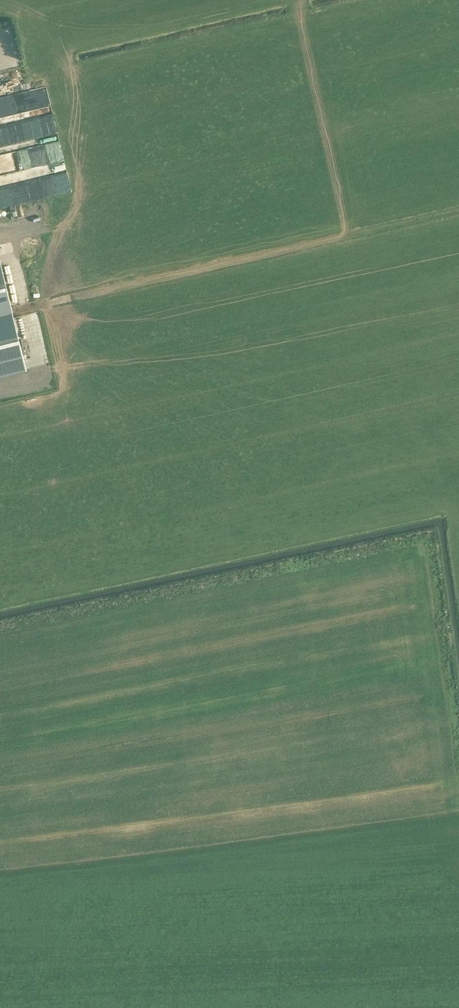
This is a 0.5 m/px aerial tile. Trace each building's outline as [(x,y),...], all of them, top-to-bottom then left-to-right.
[(69,193),(48,87),(0,96),(0,147),(7,145),(8,153),(0,154),(0,174),(52,164),(54,177),(0,187),(0,208),(10,206),(13,219),(25,216),(22,202),(69,193)]
